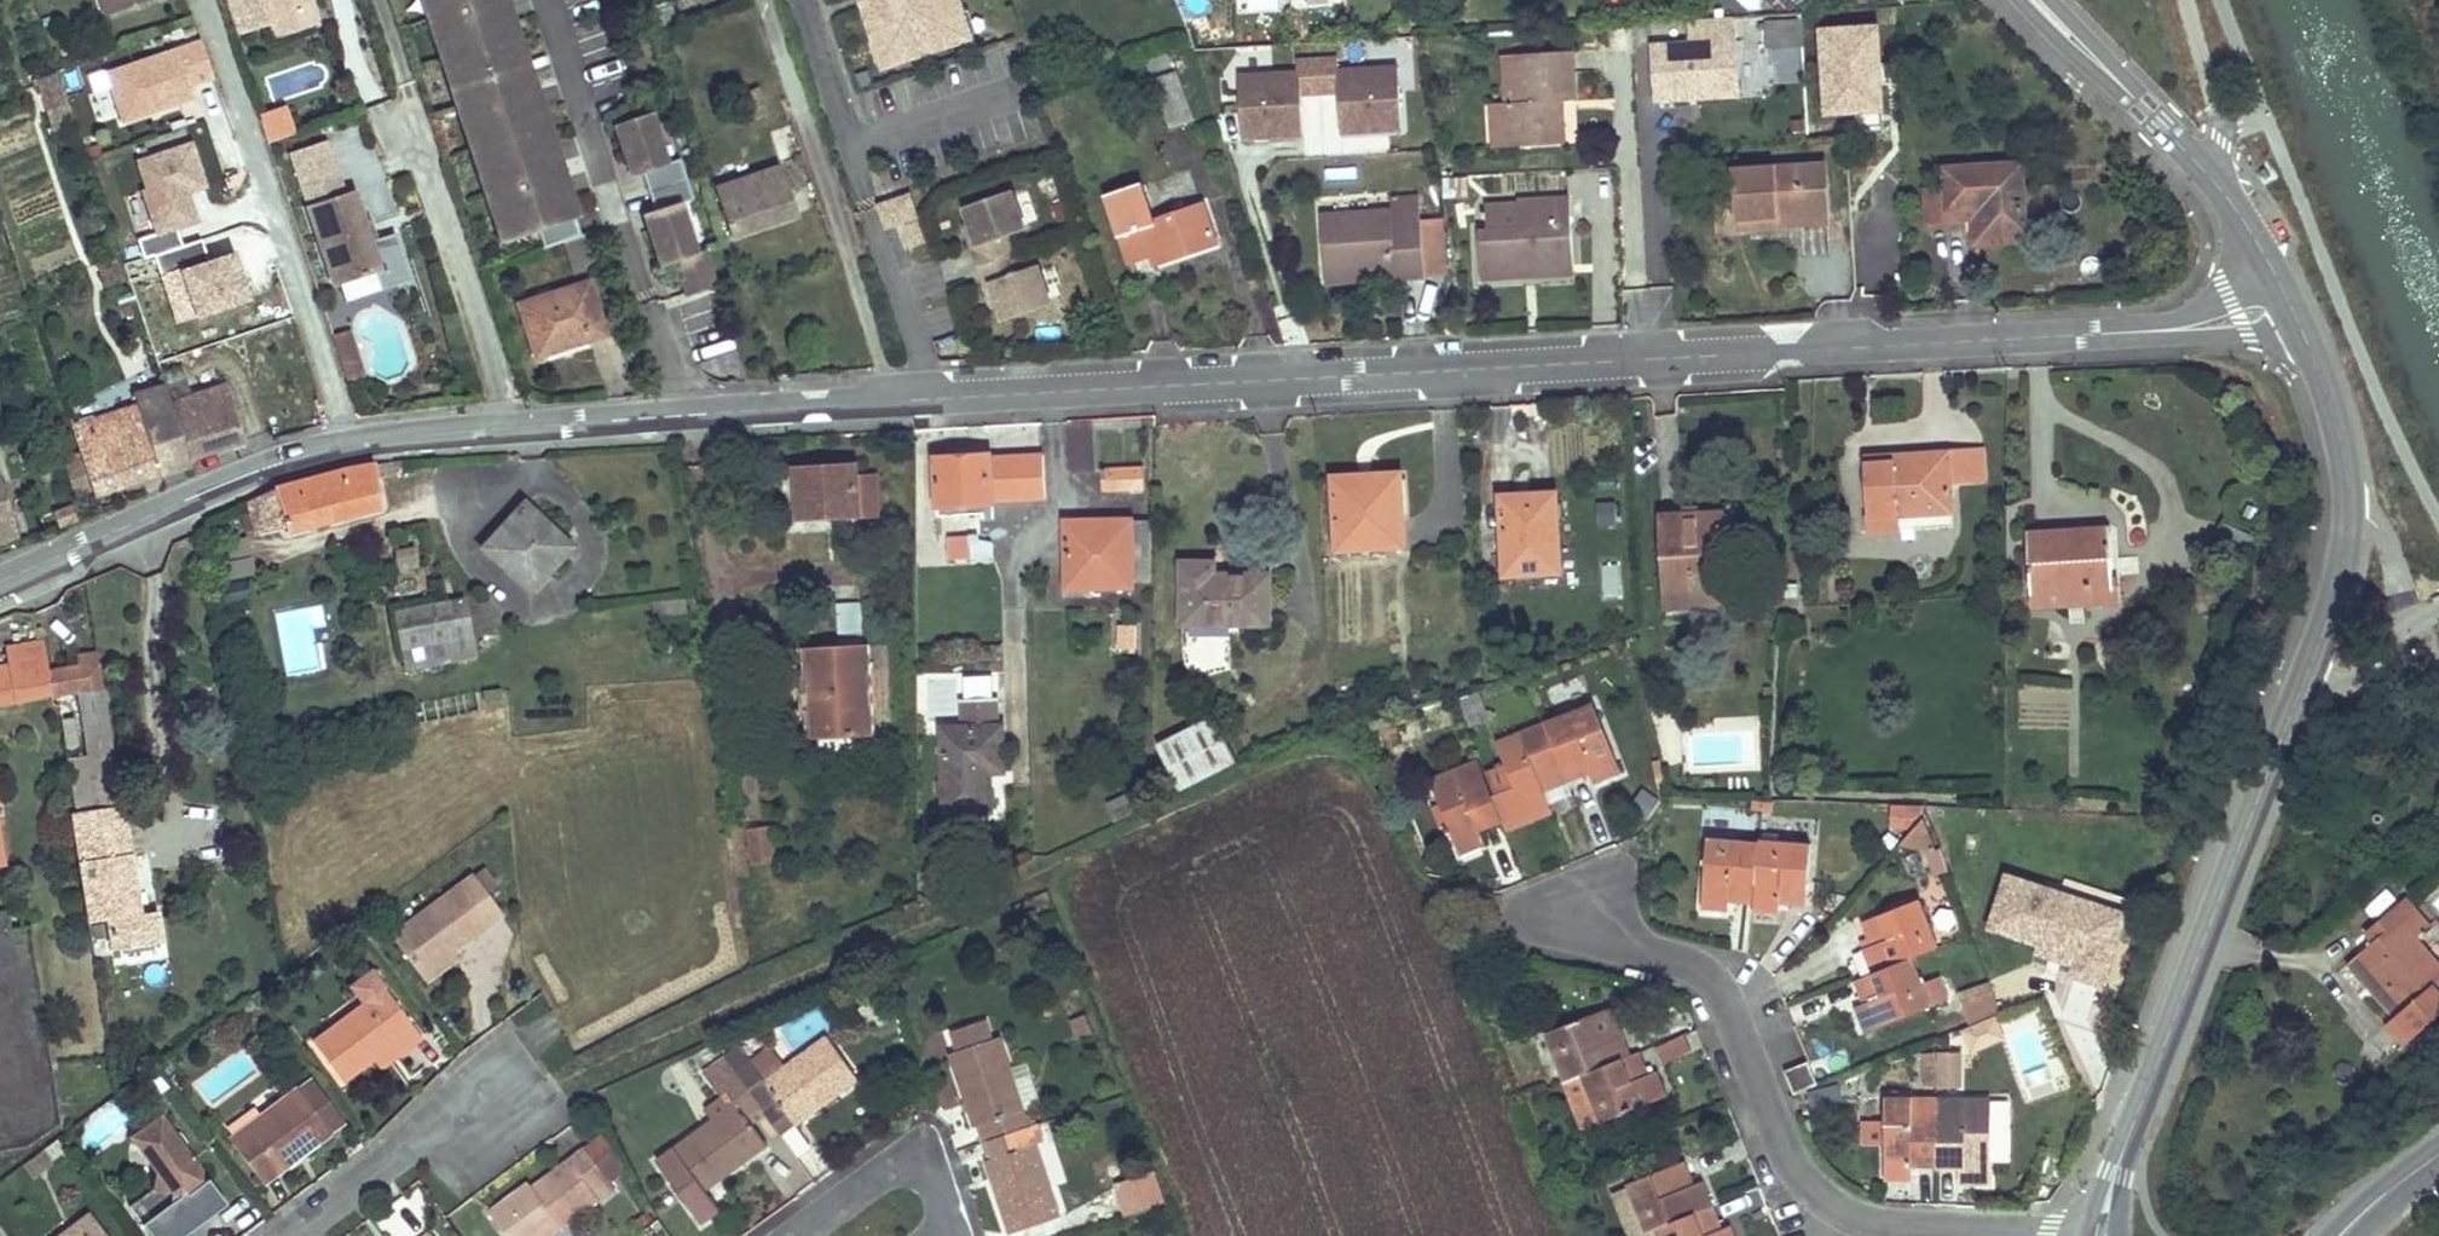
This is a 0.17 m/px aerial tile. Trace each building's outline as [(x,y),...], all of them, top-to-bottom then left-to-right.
[(155,0),(100,0),(106,17),(155,0)] [(239,31),(267,21),(311,6),(309,0),(229,0),(239,31)] [(504,0),(424,0),(504,240),(539,228),(545,247),(569,240),(583,235),(576,217),(580,215),(573,195),(569,196),(552,144),(556,143),(544,107),(540,108),(523,57),(527,56),(515,19),(511,20),(504,0)] [(962,40),(954,15),(963,13),(959,0),(863,0),(877,41),(885,38),(893,62),(962,40)] [(1192,18),(1211,12),(1207,0),(1185,0),(1192,18)] [(1746,10),(1758,0),(1738,0),(1746,10)] [(1800,9),(1810,0),(1791,0),(1800,9)] [(673,4),(650,12),(656,29),(679,22),(673,4)] [(962,40),(971,37),(963,13),(954,15),(962,40)] [(1732,16),(1688,19),(1689,42),(1651,44),(1654,99),(1687,97),(1687,90),(1736,87),(1732,16)] [(1800,22),(1764,23),(1765,47),(1801,46),(1800,22)] [(1824,113),(1883,113),(1882,76),(1865,76),(1864,52),(1881,52),(1881,28),(1823,29),(1824,113)] [(100,72),(121,129),(217,95),(197,38),(100,72)] [(885,38),(877,41),(885,65),(893,62),(885,38)] [(1573,52),(1517,55),(1519,103),(1507,103),(1509,148),(1563,145),(1561,102),(1575,101),(1573,52)] [(1148,64),(1170,129),(1195,120),(1173,55),(1148,64)] [(1505,55),(1507,103),(1519,103),(1517,55),(1505,55)] [(1337,60),(1317,61),(1319,94),(1338,93),(1340,134),(1401,130),(1398,68),(1338,71),(1337,60)] [(1300,95),(1319,94),(1317,61),(1297,62),(1297,74),(1238,77),(1241,139),(1302,136),(1300,95)] [(41,79),(41,102),(57,102),(57,79),(41,79)] [(1737,94),(1736,87),(1687,90),(1687,97),(1737,94)] [(1507,103),(1491,104),(1493,148),(1509,148),(1507,103)] [(265,144),(294,137),(287,107),(258,114),(265,144)] [(611,125),(629,177),(640,173),(652,211),(641,215),(659,266),(674,261),(685,294),(714,285),(703,252),(696,254),(679,202),(690,198),(677,161),(666,164),(649,113),(611,125)] [(188,130),(128,147),(155,241),(150,242),(175,328),(251,306),(236,254),(205,263),(197,234),(200,233),(189,194),(205,190),(188,130)] [(410,283),(394,235),(370,243),(352,190),(343,193),(330,156),(297,168),(309,205),(305,206),(333,287),(338,285),(379,271),(385,269),(392,289),(410,283)] [(1828,212),(1826,165),(1734,170),(1736,227),(1777,225),(1776,214),(1828,212)] [(2021,165),(1947,169),(1949,209),(1982,207),(1984,231),(2025,229),(2021,165)] [(715,191),(731,237),(797,216),(782,169),(715,191)] [(1467,180),(1444,182),(1445,198),(1468,196),(1467,180)] [(1164,248),(1168,260),(1216,244),(1203,206),(1153,223),(1141,186),(1107,197),(1128,260),(1152,252),(1164,248)] [(1024,231),(1011,191),(960,208),(965,224),(969,236),(964,238),(974,267),(1012,255),(1006,237),(1024,231)] [(1418,198),(1390,200),(1391,212),(1392,223),(1420,221),(1418,198)] [(1525,267),(1574,264),(1570,199),(1518,202),(1519,205),(1520,230),(1490,232),(1479,232),(1482,280),(1525,277),(1525,267)] [(1520,230),(1519,205),(1489,207),(1490,232),(1520,230)] [(1321,217),(1325,273),(1393,268),(1394,281),(1424,278),(1420,221),(1392,223),(1391,212),(1321,217)] [(1828,223),(1828,212),(1776,214),(1777,225),(1828,223)] [(1441,219),(1420,221),(1424,278),(1445,277),(1441,219)] [(920,223),(907,227),(915,249),(927,244),(920,223)] [(960,226),(964,238),(969,236),(965,224),(960,226)] [(583,235),(569,240),(580,274),(597,268),(586,234),(583,235)] [(207,259),(227,253),(223,235),(202,240),(207,259)] [(1152,252),(1156,264),(1168,260),(1164,248),(1152,252)] [(1018,272),(1012,255),(974,267),(984,297),(989,295),(993,307),(999,323),(1050,306),(1036,266),(1018,272)] [(107,292),(121,287),(111,259),(97,264),(107,292)] [(1574,275),(1574,264),(1525,267),(1525,277),(1574,275)] [(1325,285),(1394,281),(1393,268),(1325,273),(1325,285)] [(379,271),(338,285),(345,305),(386,291),(392,289),(385,269),(379,271)] [(138,286),(148,315),(161,310),(151,282),(138,286)] [(536,357),(563,349),(558,335),(567,332),(569,337),(587,331),(590,340),(606,335),(589,282),(520,305),(536,357)] [(989,295),(984,297),(988,309),(993,307),(989,295)] [(347,330),(331,336),(341,364),(357,359),(347,330)] [(558,335),(563,349),(590,340),(587,331),(569,337),(567,332),(558,335)] [(363,376),(357,359),(341,364),(346,381),(363,376)] [(167,388),(190,458),(245,441),(227,384),(190,396),(185,382),(167,388)] [(189,459),(164,386),(135,395),(139,406),(118,412),(122,425),(76,441),(84,466),(94,496),(190,463),(189,459)] [(118,412),(72,427),(76,441),(122,425),(118,412)] [(1069,422),(1072,471),(1095,470),(1093,431),(1093,420),(1069,422)] [(72,427),(48,435),(52,448),(64,444),(73,470),(84,466),(76,441),(72,427)] [(1982,447),(1968,448),(1971,482),(1985,481),(1982,447)] [(1971,482),(1968,448),(1949,450),(1949,453),(1890,458),(1890,466),(1864,468),(1869,534),(1899,532),(1898,516),(1954,512),(1951,483),(1971,482)] [(959,449),(959,458),(989,458),(989,449),(959,449)] [(989,458),(959,458),(938,458),(938,503),(983,503),(992,503),(992,500),(1023,500),(1046,499),(1044,458),(989,459),(989,458)] [(1890,466),(1890,458),(1864,460),(1864,468),(1890,466)] [(860,516),(857,481),(856,462),(793,467),(796,520),(860,516)] [(255,497),(247,502),(255,532),(283,524),(286,532),(380,505),(373,480),(396,474),(395,470),(402,468),(401,463),(332,473),(255,497)] [(1144,468),(1102,469),(1103,490),(1145,488),(1144,468)] [(1333,478),(1337,550),(1404,546),(1399,474),(1333,478)] [(0,477),(0,540),(18,534),(0,477)] [(860,516),(884,515),(882,479),(857,481),(860,516)] [(1680,491),(1681,506),(1702,505),(1701,490),(1680,491)] [(1520,503),(1500,504),(1504,575),(1560,571),(1555,492),(1520,494),(1520,503)] [(1520,503),(1520,494),(1500,495),(1500,504),(1520,503)] [(523,503),(482,547),(529,591),(564,553),(557,547),(564,540),(523,503)] [(983,503),(938,503),(938,515),(983,515),(983,503)] [(1702,505),(1681,506),(1661,507),(1667,608),(1727,605),(1722,512),(1738,511),(1738,503),(1702,505)] [(59,523),(79,516),(75,504),(54,512),(59,523)] [(1745,616),(1738,511),(1722,512),(1727,605),(1667,608),(1668,620),(1745,616)] [(1131,522),(1131,579),(1150,578),(1150,521),(1131,522)] [(1091,579),(1131,579),(1131,522),(1075,522),(1066,522),(1066,556),(1066,587),(1091,587),(1091,579)] [(2085,538),(2085,529),(2027,532),(2031,607),(2121,602),(2117,527),(2110,528),(2110,536),(2085,538)] [(2110,536),(2110,528),(2085,529),(2085,538),(2110,536)] [(970,534),(970,543),(979,543),(979,534),(970,534)] [(247,543),(229,545),(233,578),(251,576),(247,543)] [(994,543),(979,543),(970,543),(970,558),(994,558),(994,543)] [(400,570),(417,567),(413,547),(396,551),(400,570)] [(1213,561),(1188,561),(1189,586),(1182,586),(1183,642),(1189,663),(1201,680),(1233,679),(1232,622),(1271,621),(1271,573),(1214,574),(1213,561)] [(1131,587),(1131,579),(1091,579),(1091,587),(1131,587)] [(401,648),(468,636),(462,600),(394,612),(401,648)] [(1117,628),(1115,652),(1134,654),(1136,629),(1117,628)] [(401,648),(405,669),(472,657),(468,636),(401,648)] [(874,735),(869,645),(802,649),(803,676),(811,676),(813,708),(805,709),(807,739),(874,735)] [(50,693),(46,672),(10,677),(8,664),(0,665),(0,700),(50,693)] [(98,664),(46,672),(50,693),(82,688),(92,755),(68,758),(77,812),(121,806),(98,664)] [(964,700),(998,697),(996,673),(961,676),(964,700)] [(811,676),(803,676),(805,709),(813,708),(811,676)] [(961,728),(943,728),(945,812),(990,811),(989,772),(989,755),(1003,755),(1003,726),(999,727),(998,700),(960,701),(961,728)] [(1547,725),(1568,780),(1590,771),(1594,782),(1620,771),(1593,706),(1547,725)] [(79,716),(62,719),(66,746),(83,743),(79,716)] [(1214,717),(1159,747),(1182,790),(1237,761),(1214,717)] [(1492,793),(1504,822),(1507,829),(1552,810),(1544,790),(1568,780),(1547,725),(1545,721),(1496,742),(1505,764),(1486,772),(1495,792),(1492,793)] [(989,755),(989,772),(1004,772),(1003,755),(989,755)] [(1480,832),(1504,822),(1492,793),(1478,759),(1430,779),(1461,854),(1485,844),(1480,832)] [(1761,810),(1762,801),(1752,801),(1752,810),(1761,810)] [(1762,801),(1761,810),(1773,811),(1774,802),(1769,802),(1762,801)] [(121,806),(77,812),(71,813),(88,922),(137,915),(136,905),(137,905),(133,876),(131,876),(121,806)] [(1892,825),(1909,826),(1923,810),(1893,808),(1892,825)] [(1923,820),(1902,843),(1935,851),(1923,820)] [(730,830),(737,878),(750,876),(743,828),(730,830)] [(772,860),(768,830),(750,832),(754,863),(772,860)] [(1753,902),(1759,842),(1708,838),(1702,908),(1728,910),(1728,900),(1753,902)] [(1759,838),(1759,842),(1753,902),(1752,909),(1778,911),(1779,903),(1807,905),(1812,843),(1759,838)] [(474,875),(486,891),(497,883),(485,867),(474,875)] [(390,935),(419,975),(452,952),(503,915),(486,891),(474,875),(390,935)] [(2031,967),(2107,989),(2130,915),(2004,877),(1986,937),(2036,952),(2031,967)] [(2388,914),(2396,922),(2375,941),(2359,954),(2405,1006),(2392,1017),(2411,1039),(2438,1015),(2438,963),(2417,938),(2429,928),(2404,899),(2388,914)] [(1864,949),(1873,974),(1913,958),(1938,949),(1918,900),(1862,922),(1871,946),(1864,949)] [(1024,929),(1041,922),(1036,909),(1018,916),(1024,929)] [(10,931),(7,910),(0,911),(0,932),(10,931)] [(2388,914),(2367,932),(2375,941),(2396,922),(2388,914)] [(458,961),(452,952),(419,975),(426,984),(458,961)] [(1913,958),(1873,974),(1856,981),(1865,1004),(1855,1008),(1866,1033),(1932,1006),(1913,958)] [(394,1003),(384,990),(364,1005),(374,1018),(394,1003)] [(364,1005),(312,1044),(342,1084),(373,1061),(394,1045),(401,1054),(421,1038),(394,1003),(374,1018),(364,1005)] [(1582,1074),(1623,1058),(1614,1034),(1623,1031),(1612,1005),(1545,1032),(1564,1081),(1582,1074)] [(226,1022),(210,1035),(218,1045),(235,1033),(226,1022)] [(2039,1034),(2011,1039),(2019,1085),(2047,1080),(2039,1034)] [(1663,1065),(1692,1054),(1684,1035),(1656,1045),(1663,1065)] [(704,1071),(721,1095),(727,1090),(736,1102),(713,1120),(657,1161),(673,1184),(672,1185),(682,1199),(684,1198),(702,1222),(719,1209),(704,1190),(766,1144),(751,1124),(745,1115),(760,1105),(774,1094),(796,1123),(857,1078),(826,1036),(765,1081),(739,1046),(704,1071)] [(1022,1109),(1008,1066),(998,1036),(949,1053),(974,1126),(983,1123),(994,1157),(985,1160),(1009,1233),(1058,1217),(1033,1143),(1031,1144),(1026,1128),(1019,1110),(1022,1109)] [(2014,1061),(2005,1039),(1969,1052),(1978,1075),(2014,1061)] [(394,1045),(373,1061),(380,1070),(401,1054),(394,1045)] [(1641,1051),(1623,1058),(1582,1074),(1602,1122),(1669,1095),(1659,1069),(1649,1073),(1641,1051)] [(1923,1055),(1924,1091),(1964,1090),(1963,1054),(1923,1055)] [(1025,1061),(1008,1066),(1022,1109),(1030,1106),(1039,1103),(1025,1061)] [(1811,1062),(1788,1071),(1797,1093),(1819,1084),(1811,1062)] [(1817,1110),(1842,1103),(1839,1087),(1813,1094),(1817,1110)] [(331,1136),(297,1090),(230,1139),(264,1185),(280,1174),(274,1167),(300,1148),(305,1155),(331,1136)] [(727,1090),(721,1095),(704,1107),(713,1120),(736,1102),(727,1090)] [(760,1105),(766,1113),(781,1134),(796,1123),(774,1094),(760,1105)] [(1886,1096),(1886,1122),(1885,1146),(1885,1179),(1912,1179),(1912,1167),(1937,1167),(1937,1099),(1937,1096),(1886,1096)] [(1989,1100),(1937,1099),(1937,1167),(1961,1167),(1961,1181),(1988,1182),(1989,1100)] [(766,1113),(760,1105),(745,1115),(751,1124),(766,1113)] [(1026,1128),(1036,1125),(1030,1106),(1022,1109),(1019,1110),(1026,1128)] [(1886,1122),(1862,1122),(1862,1146),(1885,1146),(1886,1122)] [(1033,1143),(1042,1141),(1036,1125),(1026,1128),(1031,1144),(1033,1143)] [(130,1210),(150,1235),(164,1235),(187,1218),(183,1212),(191,1206),(196,1212),(205,1224),(221,1211),(208,1194),(209,1183),(195,1181),(197,1170),(185,1155),(187,1144),(178,1133),(149,1129),(143,1152),(161,1175),(158,1188),(130,1210)] [(629,1166),(607,1135),(589,1149),(611,1179),(629,1166)] [(280,1174),(305,1155),(300,1148),(274,1167),(280,1174)] [(535,1188),(531,1182),(494,1209),(513,1235),(531,1235),(555,1218),(562,1228),(602,1199),(595,1190),(611,1179),(589,1149),(535,1188)] [(43,1154),(29,1165),(39,1178),(53,1168),(43,1154)] [(1648,1232),(1656,1229),(1714,1206),(1703,1180),(1695,1184),(1685,1160),(1628,1183),(1648,1232)] [(1126,1211),(1162,1199),(1154,1174),(1118,1186),(1126,1211)] [(595,1190),(602,1199),(617,1188),(611,1179),(595,1190)] [(187,1218),(196,1212),(191,1206),(183,1212),(187,1218)] [(1714,1206),(1656,1229),(1659,1235),(1735,1235),(1730,1225),(1723,1228),(1714,1206)] [(562,1228),(555,1218),(531,1235),(550,1235),(562,1228)] [(91,1219),(74,1231),(78,1235),(104,1235),(91,1219)]
